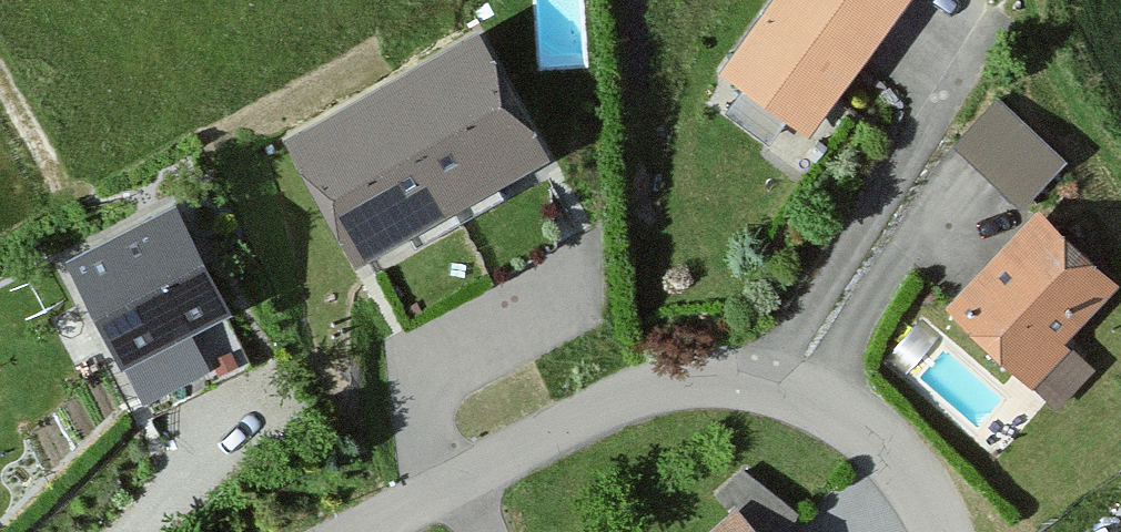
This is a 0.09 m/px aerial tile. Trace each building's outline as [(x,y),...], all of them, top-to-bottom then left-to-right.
[(726,65),(810,125),(899,0),(772,0),(726,65)] [(481,17),(285,131),(356,252),(552,138),(481,17)] [(1067,153),(998,92),(955,140),(1024,201),(1067,153)] [(227,298),(173,194),(66,248),(119,352),(227,298)] [(1118,275),(1037,203),(950,300),(1032,372),(1118,275)] [(738,509),(764,531),(783,531),(797,508),(745,467),(719,490),(738,509)] [(738,509),(711,531),(764,531),(738,509)]
